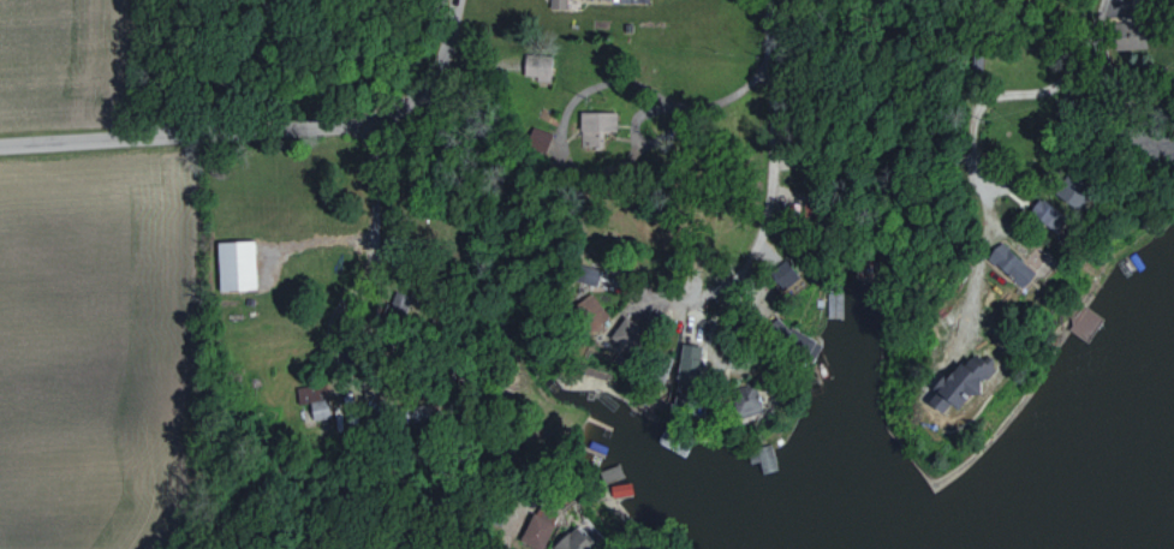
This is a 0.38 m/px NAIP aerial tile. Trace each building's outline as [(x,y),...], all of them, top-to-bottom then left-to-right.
[(547,8),(564,9),(564,0),(548,0),(547,8)] [(1111,48),(1142,47),(1142,22),(1111,23),(1111,48)] [(522,75),(534,75),(534,80),(548,80),(549,55),(522,54),(522,75)] [(579,146),(597,146),(597,130),(614,130),(614,111),(579,111),(579,146)] [(524,145),(543,152),(550,133),(531,126),(524,145)] [(1052,230),(1062,214),(1037,197),(1026,212),(1052,230)] [(254,289),(253,240),(215,241),(216,290),(254,289)] [(1032,274),(1001,241),(986,254),(1017,288),(1032,274)] [(767,271),(780,289),(804,272),(791,254),(767,271)] [(597,286),(600,266),(584,264),(581,284),(597,286)] [(607,316),(590,292),(569,307),(586,331),(607,316)] [(811,357),(818,341),(769,320),(762,335),(811,357)] [(669,397),(689,401),(699,347),(680,343),(669,397)] [(974,391),(971,379),(994,373),(990,358),(969,364),(922,377),(931,410),(958,403),(957,396),(974,391)] [(758,408),(750,382),(726,389),(734,415),(758,408)] [(295,386),(296,403),(306,403),(307,427),(328,426),(326,384),(295,386)] [(579,533),(556,532),(555,548),(579,548),(579,533)]
